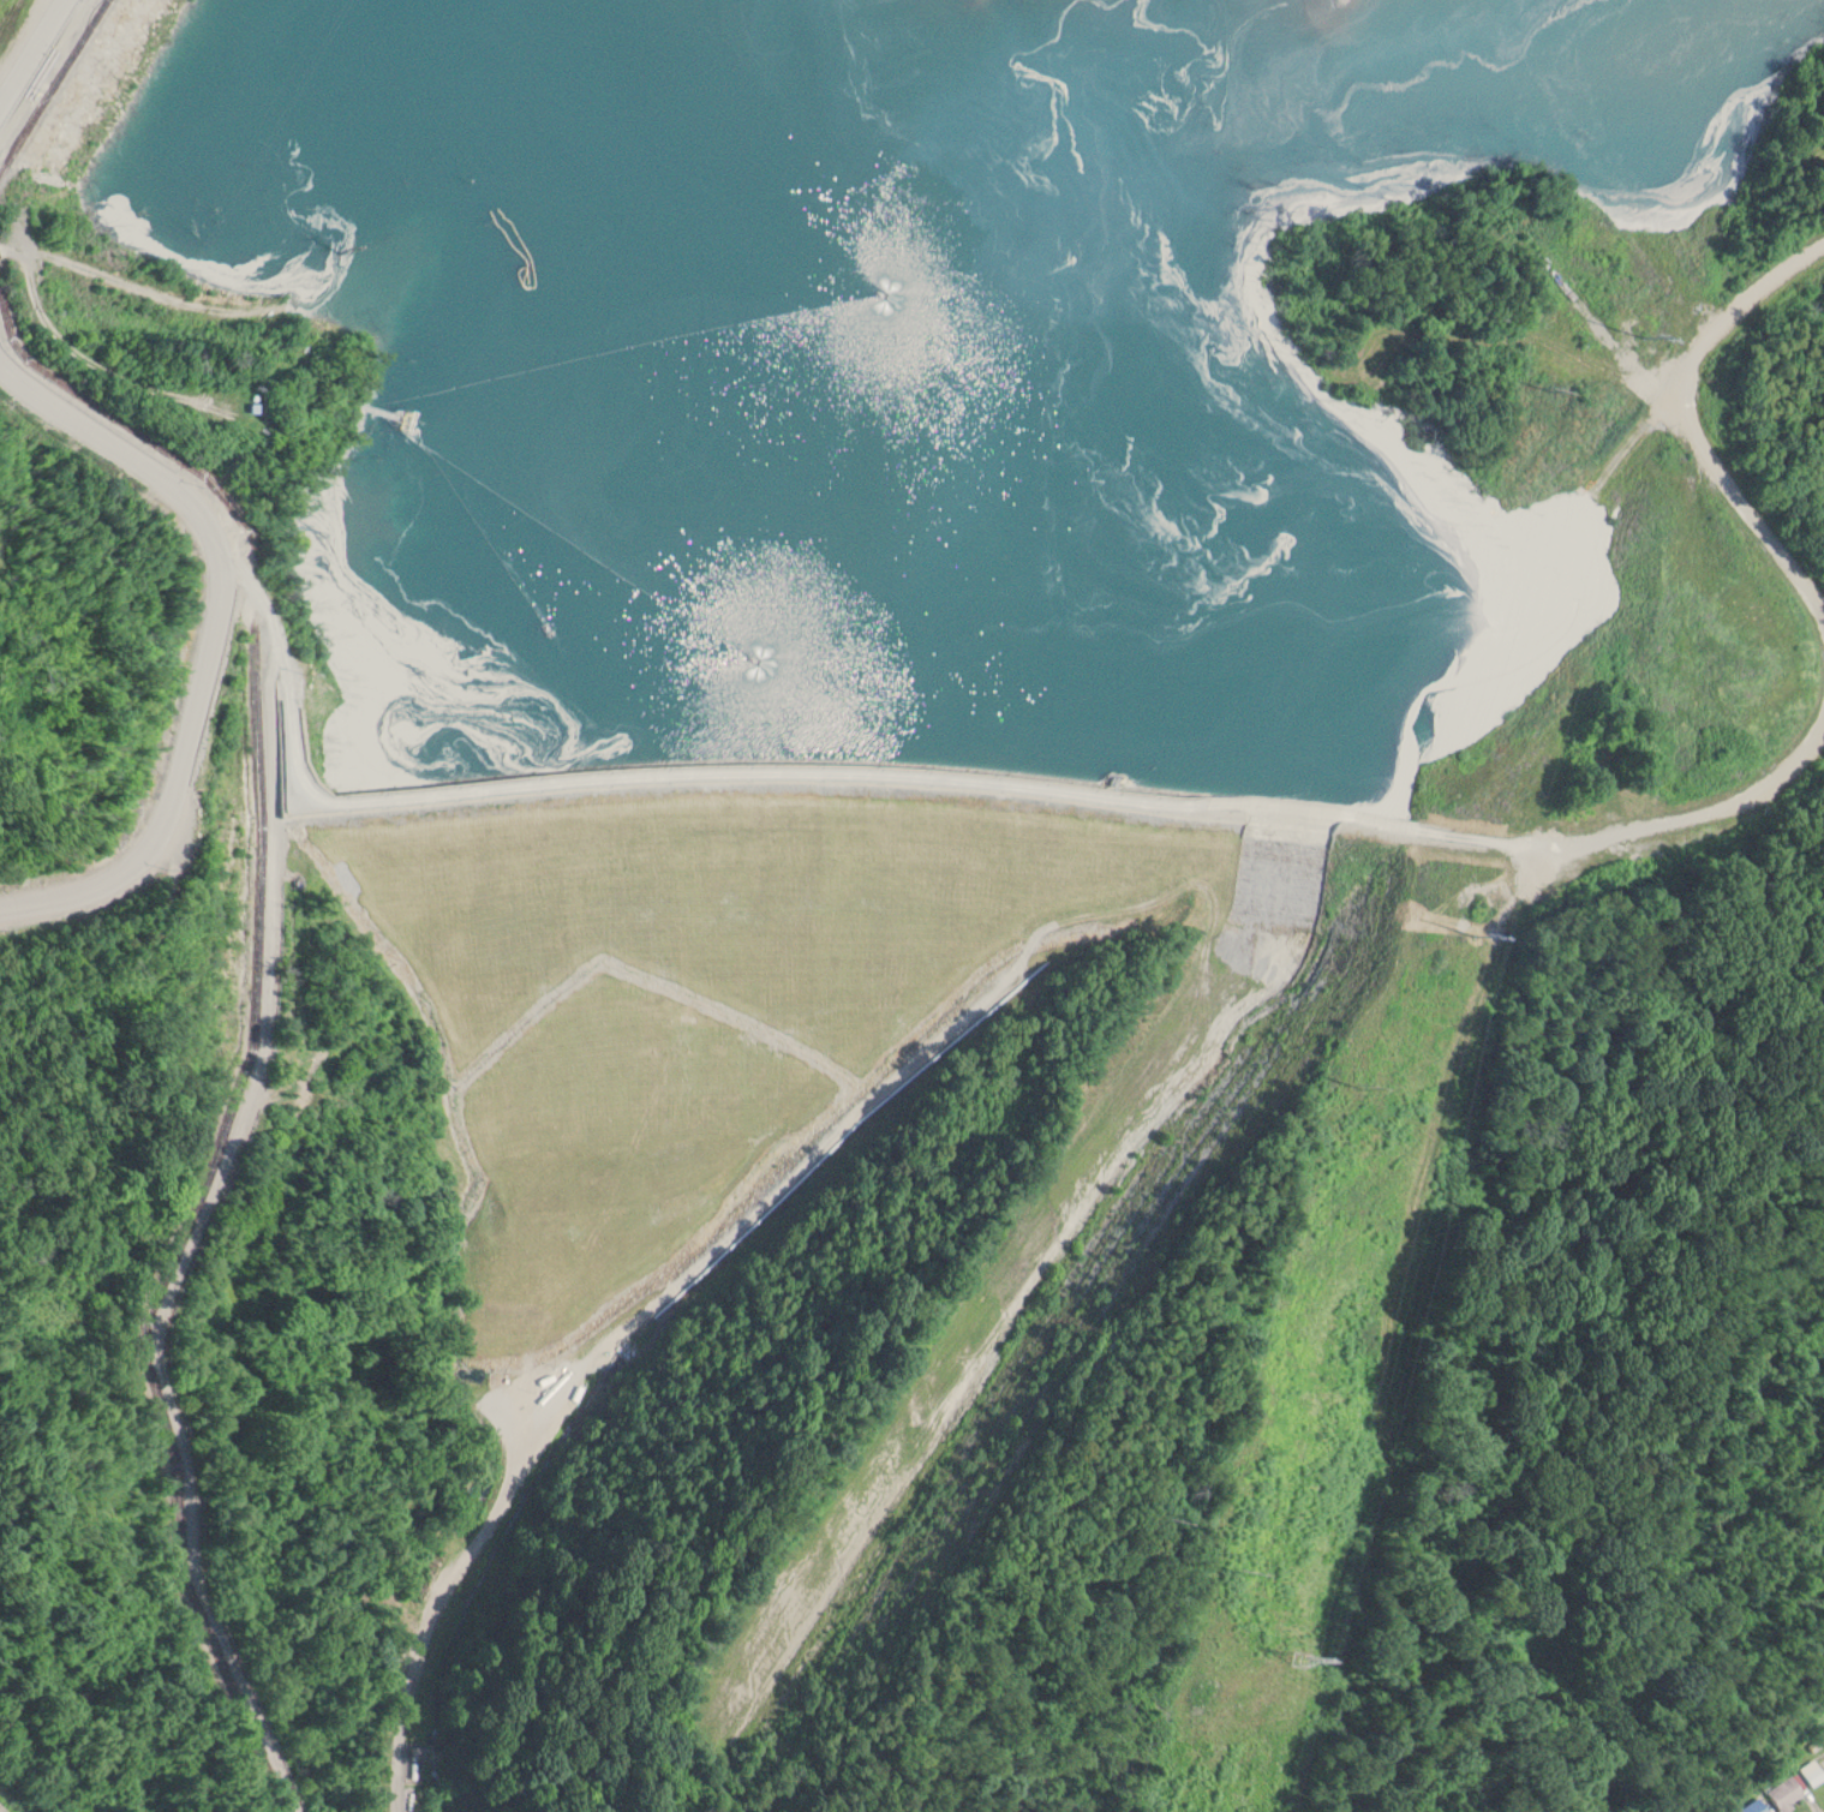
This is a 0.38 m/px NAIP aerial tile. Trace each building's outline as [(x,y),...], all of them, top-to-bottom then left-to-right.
[(1817,1764),(1804,1773),(1812,1785),(1823,1777),(1823,1775),(1817,1764)] [(1804,1792),(1791,1774),(1765,1791),(1778,1810),(1804,1792)] [(1757,1796),(1733,1811),(1768,1811),(1757,1796)]
